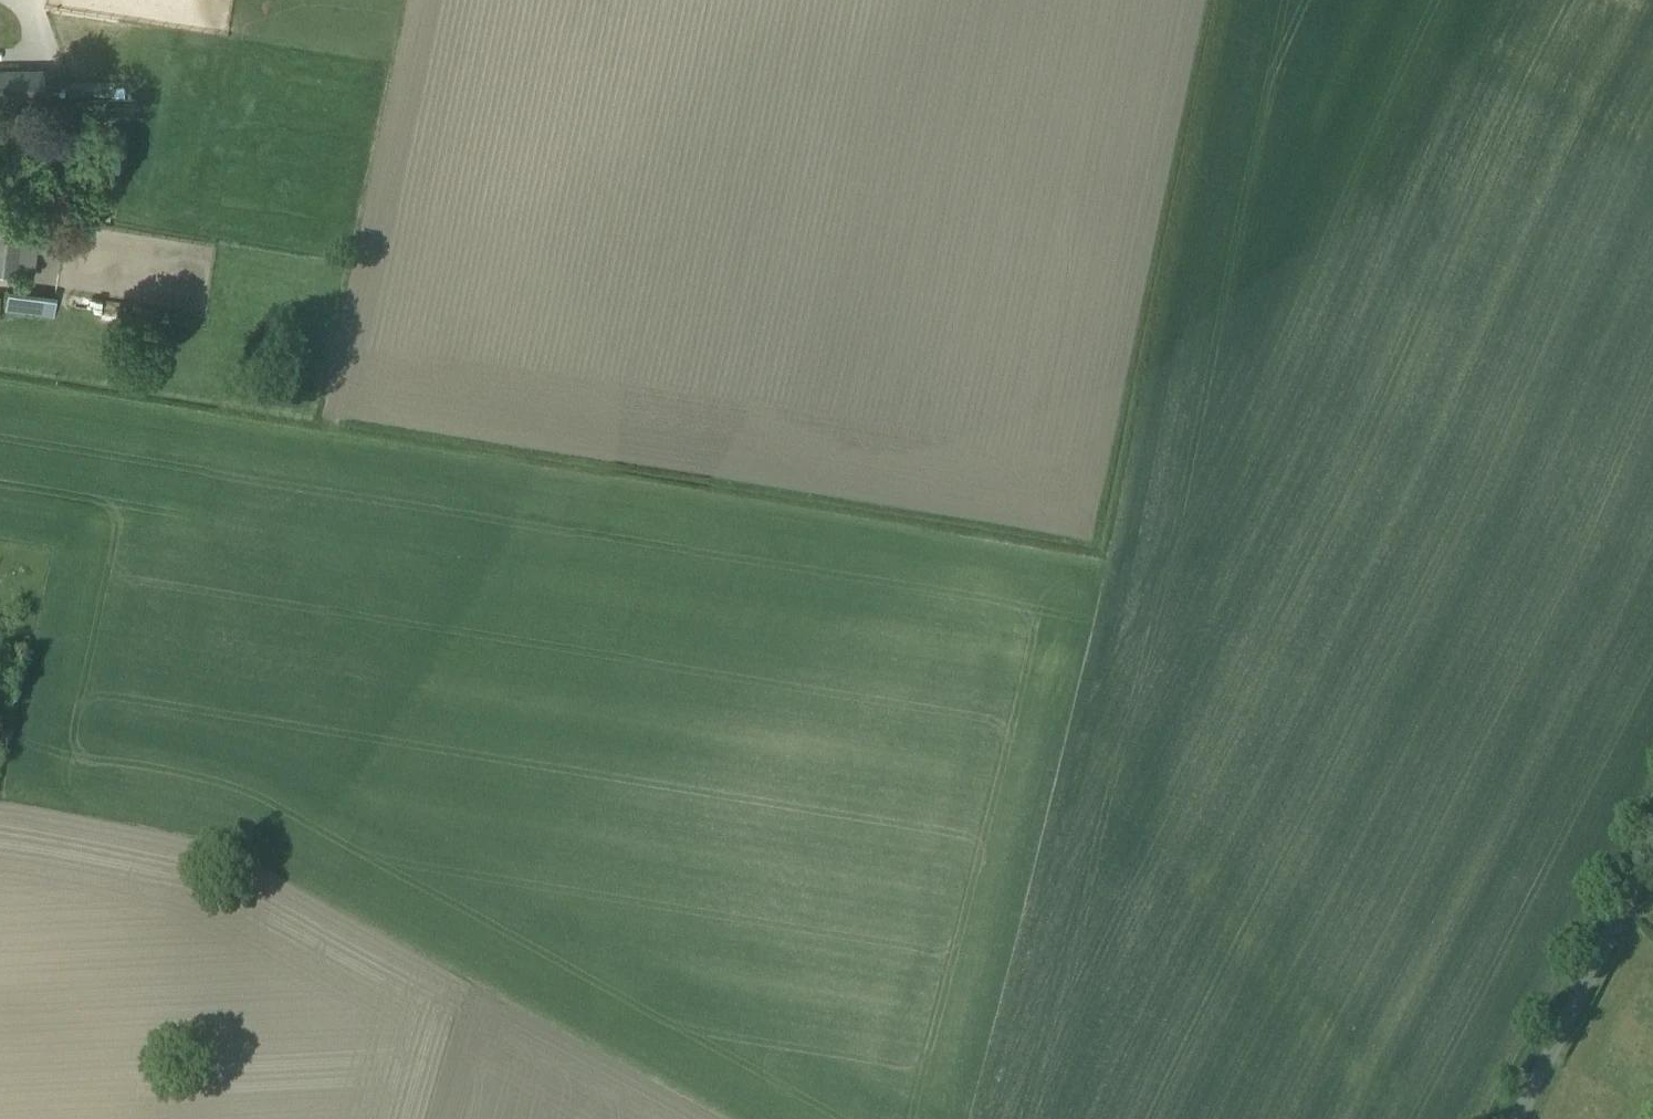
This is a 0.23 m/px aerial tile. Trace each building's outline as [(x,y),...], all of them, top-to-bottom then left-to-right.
[(44,96),(44,69),(0,70),(0,96),(44,96)] [(0,229),(0,273),(34,277),(37,250),(63,254),(65,235),(40,232),(39,234),(0,229)]
